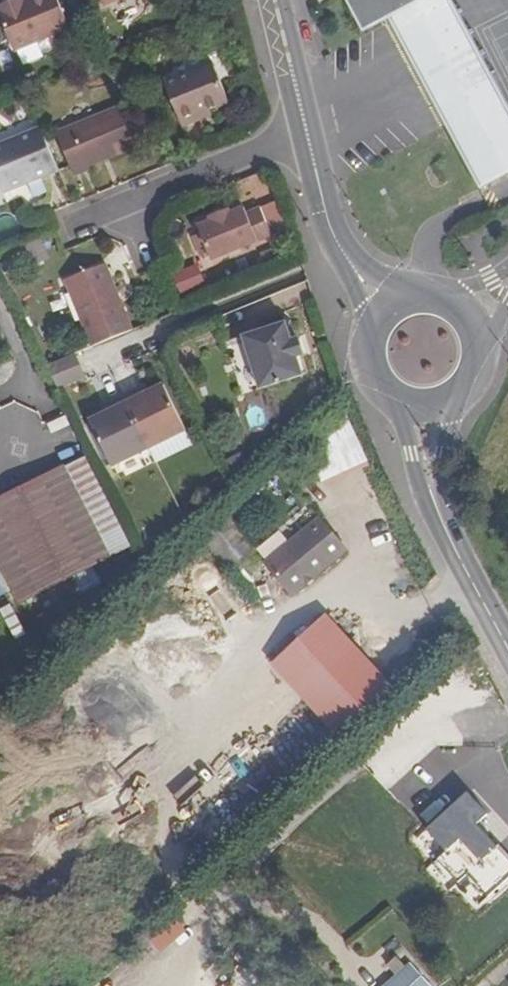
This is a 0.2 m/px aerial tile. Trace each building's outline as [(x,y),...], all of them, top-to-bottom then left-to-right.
[(14,2),(0,8),(0,21),(13,53),(69,30),(56,0),(30,0),(25,2),(16,6),(14,2)] [(145,19),(140,0),(134,0),(120,4),(125,24),(145,19)] [(451,0),(376,0),(477,191),(507,174),(507,107),(451,0)] [(164,83),(182,127),(201,120),(199,115),(229,103),(212,63),(164,83)] [(88,168),(135,148),(119,108),(56,134),(74,177),(90,171),(88,168)] [(0,146),(0,191),(2,196),(58,173),(39,129),(0,146)] [(203,226),(216,260),(275,236),(264,208),(250,213),(248,207),(233,213),(232,210),(213,216),(215,221),(203,226)] [(94,351),(135,333),(107,268),(66,285),(94,351)] [(298,357),(294,343),(288,323),(244,336),(259,389),(304,377),(298,357)] [(302,340),(294,343),(298,357),(306,355),(302,340)] [(50,364),(61,389),(90,377),(79,352),(50,364)] [(93,424),(114,469),(188,434),(167,389),(144,400),(141,393),(112,406),(115,413),(93,424)] [(149,389),(141,393),(144,400),(152,396),(149,389)] [(115,413),(112,406),(104,410),(108,417),(115,413)] [(309,430),(329,481),(372,464),(352,413),(309,430)] [(0,503),(0,559),(22,604),(109,563),(64,471),(0,503)] [(323,518),(272,565),(299,596),(350,547),(323,518)] [(9,596),(0,578),(0,601),(9,596)] [(393,688),(325,614),(275,659),(344,734),(393,688)] [(390,964),(399,976),(384,985),(431,985),(407,952),(390,964)]
